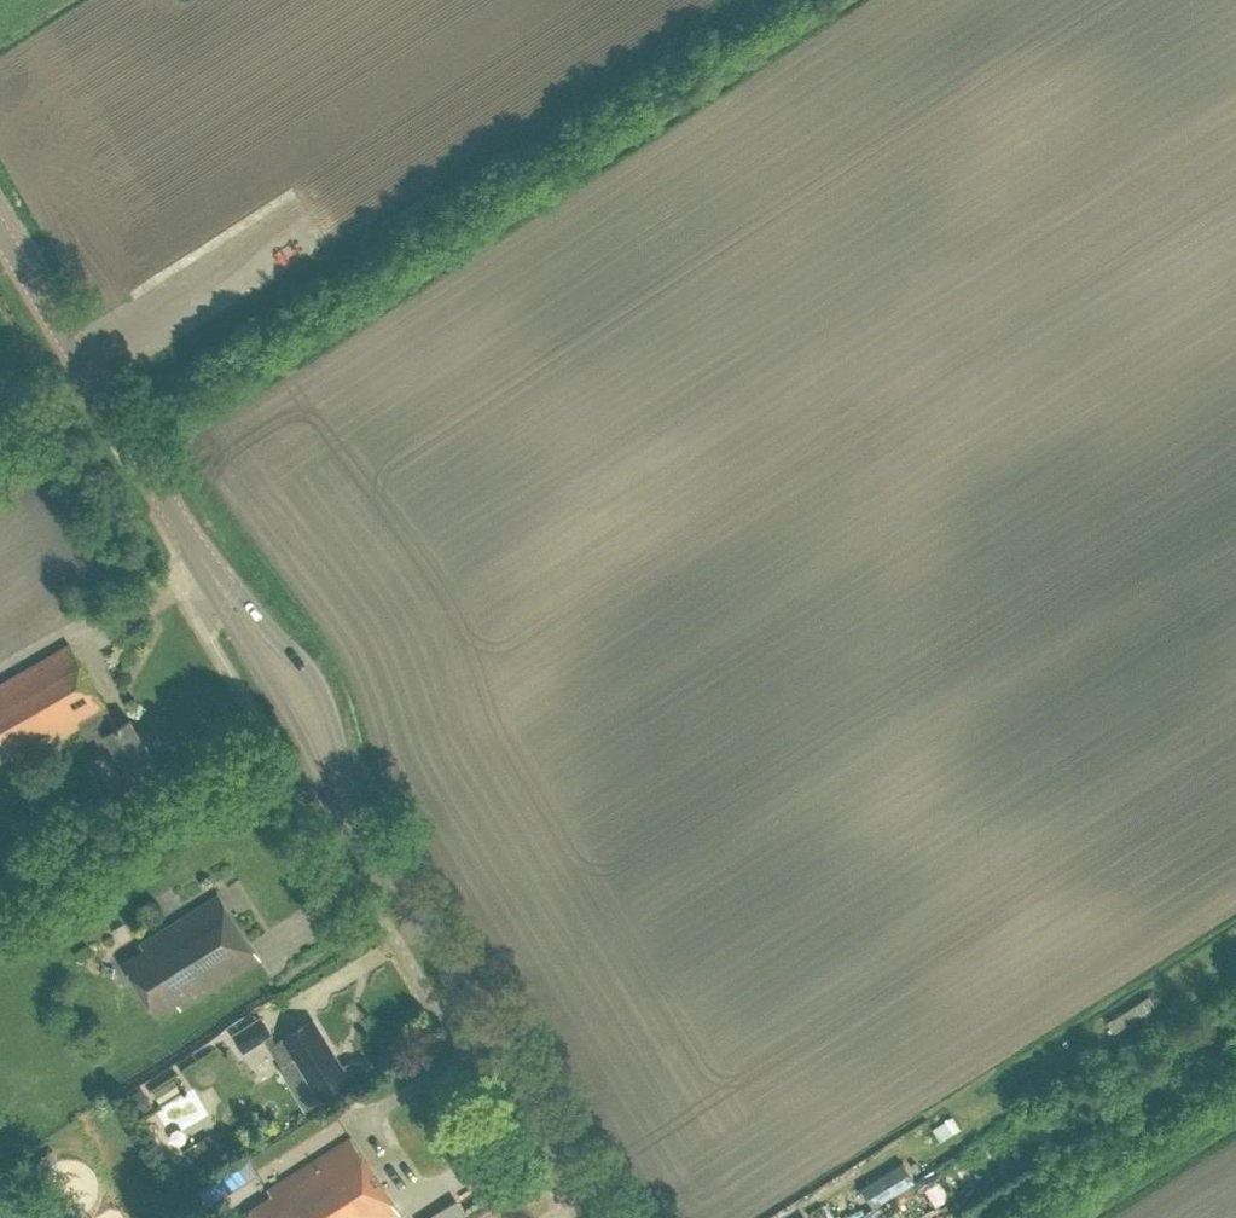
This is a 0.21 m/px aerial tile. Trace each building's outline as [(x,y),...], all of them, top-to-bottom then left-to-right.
[(107,710),(108,709),(71,645),(0,686),(0,761),(12,755),(16,762),(82,724),(107,710)] [(131,719),(118,727),(107,710),(82,724),(90,737),(95,734),(128,789),(150,776),(142,762),(153,755),(131,719)] [(181,1008),(259,959),(219,894),(140,943),(144,949),(124,962),(157,1015),(177,1002),(181,1008)] [(296,1057),(322,1099),(351,1081),(353,1085),(370,1075),(363,1063),(358,1062),(353,1062),(348,1063),(343,1066),(315,1019),(276,1043),(261,1018),(234,1034),(244,1051),(265,1038),(282,1066),(296,1057)] [(154,1105),(143,1087),(130,1095),(141,1113),(154,1105)] [(936,1205),(1000,1164),(981,1134),(916,1174),(936,1205)] [(376,1175),(352,1136),(269,1189),(273,1196),(250,1209),(253,1213),(244,1217),(308,1217),(376,1175)] [(194,1145),(184,1150),(194,1166),(203,1160),(194,1145)] [(874,1204),(914,1178),(902,1158),(861,1184),(874,1204)] [(308,1217),(393,1217),(401,1213),(376,1175),(308,1217)]
